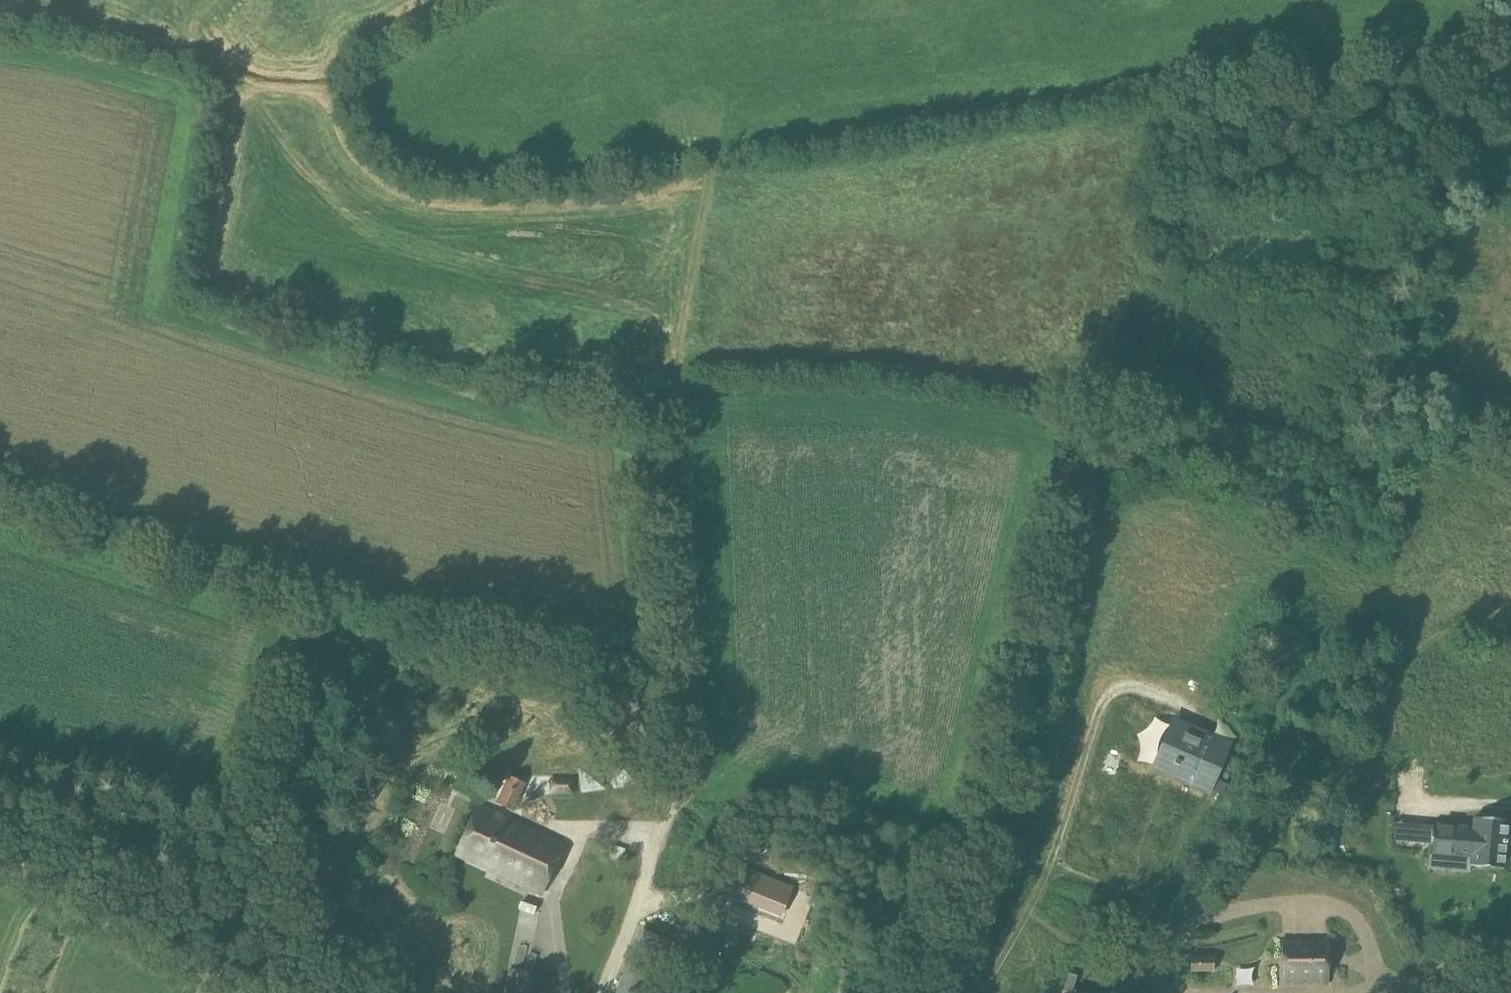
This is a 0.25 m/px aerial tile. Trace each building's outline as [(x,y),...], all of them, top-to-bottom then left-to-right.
[(1175,720),(1159,758),(1196,774),(1191,785),(1210,794),(1231,744),(1211,736),(1210,739),(1193,731),(1194,728),(1175,720)] [(527,784),(509,775),(496,803),(514,812),(527,784)] [(575,779),(550,778),(550,794),(575,795),(575,779)] [(541,894),(563,846),(479,808),(457,856),(541,894)] [(1431,855),(1470,858),(1469,866),(1510,869),(1510,858),(1510,824),(1508,824),(1508,821),(1473,818),(1473,827),(1433,824),(1431,855)] [(623,859),(626,850),(615,846),(612,855),(623,859)] [(782,916),(793,889),(736,866),(725,893),(782,916)] [(1328,984),(1328,939),(1325,939),(1325,942),(1314,942),(1314,939),(1311,940),(1311,942),(1300,942),(1300,940),(1296,940),(1296,943),(1286,943),(1286,940),(1283,940),(1283,984),(1328,984)] [(1214,957),(1192,957),(1192,972),(1214,972),(1214,957)] [(710,988),(692,982),(688,992),(708,992),(710,988)]
